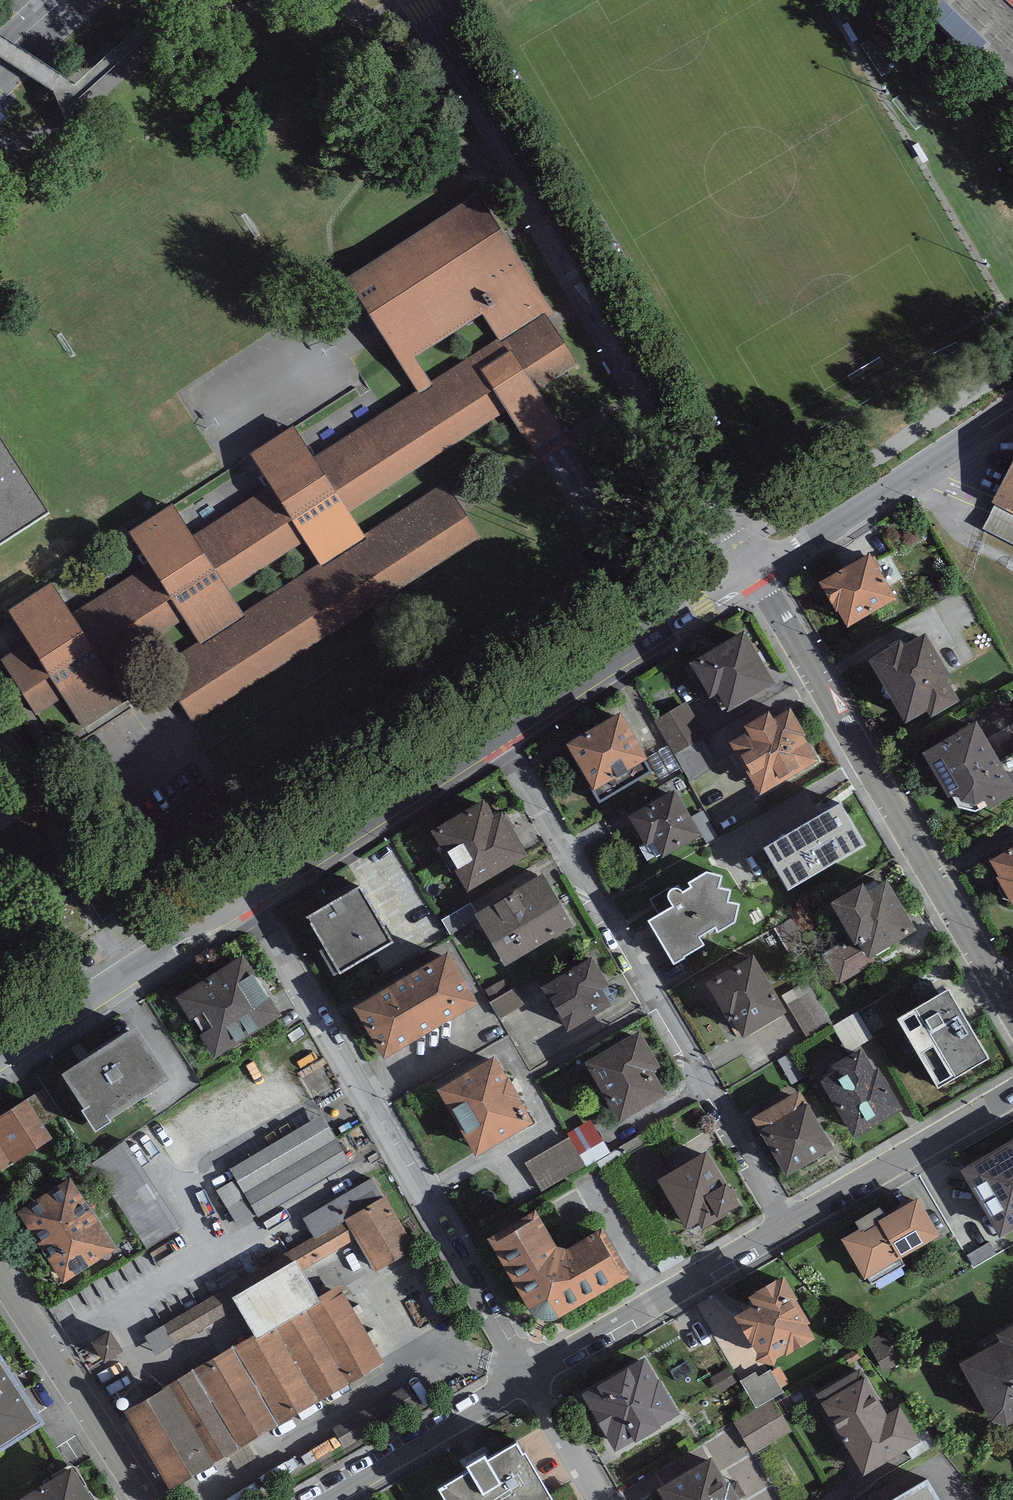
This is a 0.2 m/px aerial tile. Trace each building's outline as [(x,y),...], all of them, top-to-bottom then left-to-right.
[(995,0),(944,0),(929,14),(973,57),(987,42),(1012,66),(1012,17),(995,0)] [(591,371),(479,194),(344,278),(417,392),(315,456),(298,428),(253,457),(272,487),(193,537),(175,509),(133,535),(151,565),(73,614),(55,585),(6,615),(26,647),(2,662),(35,714),(66,695),(87,728),(125,704),(105,672),(184,623),(200,648),(245,619),(227,591),(304,543),(320,569),(368,538),(353,513),(502,419),(531,465),(578,436),(552,395),(591,371)] [(0,435),(0,546),(51,513),(0,435)] [(992,504),(1012,514),(1012,465),(992,504)] [(482,535),(448,484),(368,538),(320,569),(245,619),(200,648),(157,677),(192,729),(482,535)] [(897,601),(869,555),(820,585),(847,631),(897,601)] [(775,689),(745,634),(689,664),(710,701),(717,697),(726,715),(775,689)] [(925,636),(903,649),(900,645),(868,663),(905,727),(927,714),(931,721),(960,705),(947,682),(950,680),(925,636)] [(705,737),(686,704),(655,721),(674,754),(705,737)] [(819,764),(789,711),(773,720),(770,714),(742,730),(747,738),(729,748),(758,799),(819,764)] [(618,716),(566,748),(600,804),(651,773),(645,763),(646,762),(618,716)] [(977,725),(922,757),(949,802),(954,799),(959,808),(977,813),(985,807),(989,812),(1012,798),(1012,790),(977,725)] [(700,839),(675,794),(631,818),(647,848),(652,846),(660,860),(700,839)] [(842,800),(758,849),(787,899),(871,851),(842,800)] [(493,819),(483,803),(431,832),(466,894),(528,859),(502,814),(493,819)] [(989,864),(998,879),(996,880),(1012,909),(1012,850),(989,864)] [(574,929),(544,877),(475,916),(505,968),(574,929)] [(722,881),(707,878),(689,886),(692,892),(683,896),(677,892),(671,893),(669,898),(670,904),(674,910),(649,925),(673,967),(704,947),(698,939),(715,929),(719,935),(734,926),(738,907),(730,906),(732,892),(720,890),(722,881)] [(864,886),(829,906),(848,938),(821,954),(840,985),(877,963),(874,957),(915,934),(886,884),(868,894),(864,886)] [(393,947),(360,889),(306,920),(340,978),(393,947)] [(284,1017),(245,957),(178,1001),(216,1060),(284,1017)] [(477,1007),(447,957),(353,1012),(383,1062),(477,1007)] [(609,987),(592,960),(542,992),(569,1033),(610,1007),(601,992),(609,987)] [(756,960),(706,986),(726,1023),(732,1020),(743,1041),(787,1018),(756,960)] [(991,1062),(949,991),(895,1022),(937,1093),(991,1062)] [(493,1006),(503,1024),(525,1011),(516,994),(493,1006)] [(838,1031),(850,1055),(867,1047),(855,1022),(838,1031)] [(169,1086),(134,1031),(61,1077),(95,1132),(169,1086)] [(661,1070),(640,1034),(585,1065),(618,1124),(666,1097),(653,1074),(661,1070)] [(902,1111),(866,1050),(817,1078),(854,1139),(902,1111)] [(532,1127),(495,1061),(438,1093),(475,1159),(532,1127)] [(834,1153),(800,1093),(752,1119),(786,1180),(834,1153)] [(26,1102),(0,1118),(0,1170),(2,1173),(51,1142),(26,1102)] [(353,1167),(323,1116),(229,1170),(258,1221),(353,1167)] [(599,1130),(525,1162),(538,1192),(612,1161),(599,1130)] [(960,1173),(1000,1240),(1012,1233),(1012,1141),(960,1173)] [(97,1164),(116,1197),(131,1189),(137,1199),(153,1189),(128,1146),(97,1164)] [(740,1210),(706,1154),(657,1183),(686,1232),(698,1225),(702,1232),(740,1210)] [(118,1251),(73,1179),(17,1214),(62,1286),(118,1251)] [(382,1198),(371,1179),(302,1219),(313,1237),(315,1241),(347,1222),(345,1219),(382,1198)] [(416,1250),(386,1196),(382,1198),(345,1219),(347,1222),(315,1241),(313,1237),(290,1250),(296,1261),(302,1272),(356,1241),(375,1274),(416,1250)] [(940,1238),(918,1201),(843,1245),(865,1282),(940,1238)] [(536,1215),(487,1243),(528,1316),(531,1319),(534,1322),(538,1324),(544,1325),(549,1325),(553,1325),(560,1322),(629,1281),(602,1234),(567,1253),(557,1251),(536,1215)] [(296,1261),(232,1299),(237,1308),(255,1338),(319,1299),(302,1272),(296,1261)] [(784,1280),(748,1300),(754,1310),(734,1319),(758,1357),(756,1365),(774,1369),(777,1361),(816,1343),(807,1330),(810,1327),(784,1280)] [(384,1364),(339,1288),(319,1299),(255,1338),(124,1415),(170,1492),(384,1364)] [(226,1289),(163,1326),(176,1345),(237,1308),(232,1299),(226,1289)] [(156,1358),(176,1345),(163,1326),(144,1339),(156,1358)] [(997,1338),(1001,1344),(959,1366),(995,1433),(1012,1424),(1012,1330),(997,1338)] [(0,1358),(0,1455),(45,1427),(0,1358)] [(645,1361),(583,1397),(617,1454),(679,1418),(645,1361)] [(887,1417),(861,1371),(816,1396),(863,1478),(920,1446),(900,1410),(887,1417)] [(790,1432),(772,1400),(736,1421),(754,1453),(790,1432)] [(439,1493),(443,1499),(551,1499),(525,1456),(522,1458),(516,1447),(487,1464),(485,1460),(467,1471),(469,1475),(439,1493)] [(711,1459),(657,1491),(662,1499),(735,1499),(711,1459)] [(72,1469),(21,1499),(91,1499),(72,1469)] [(901,1499),(937,1499),(928,1484),(901,1499)]
